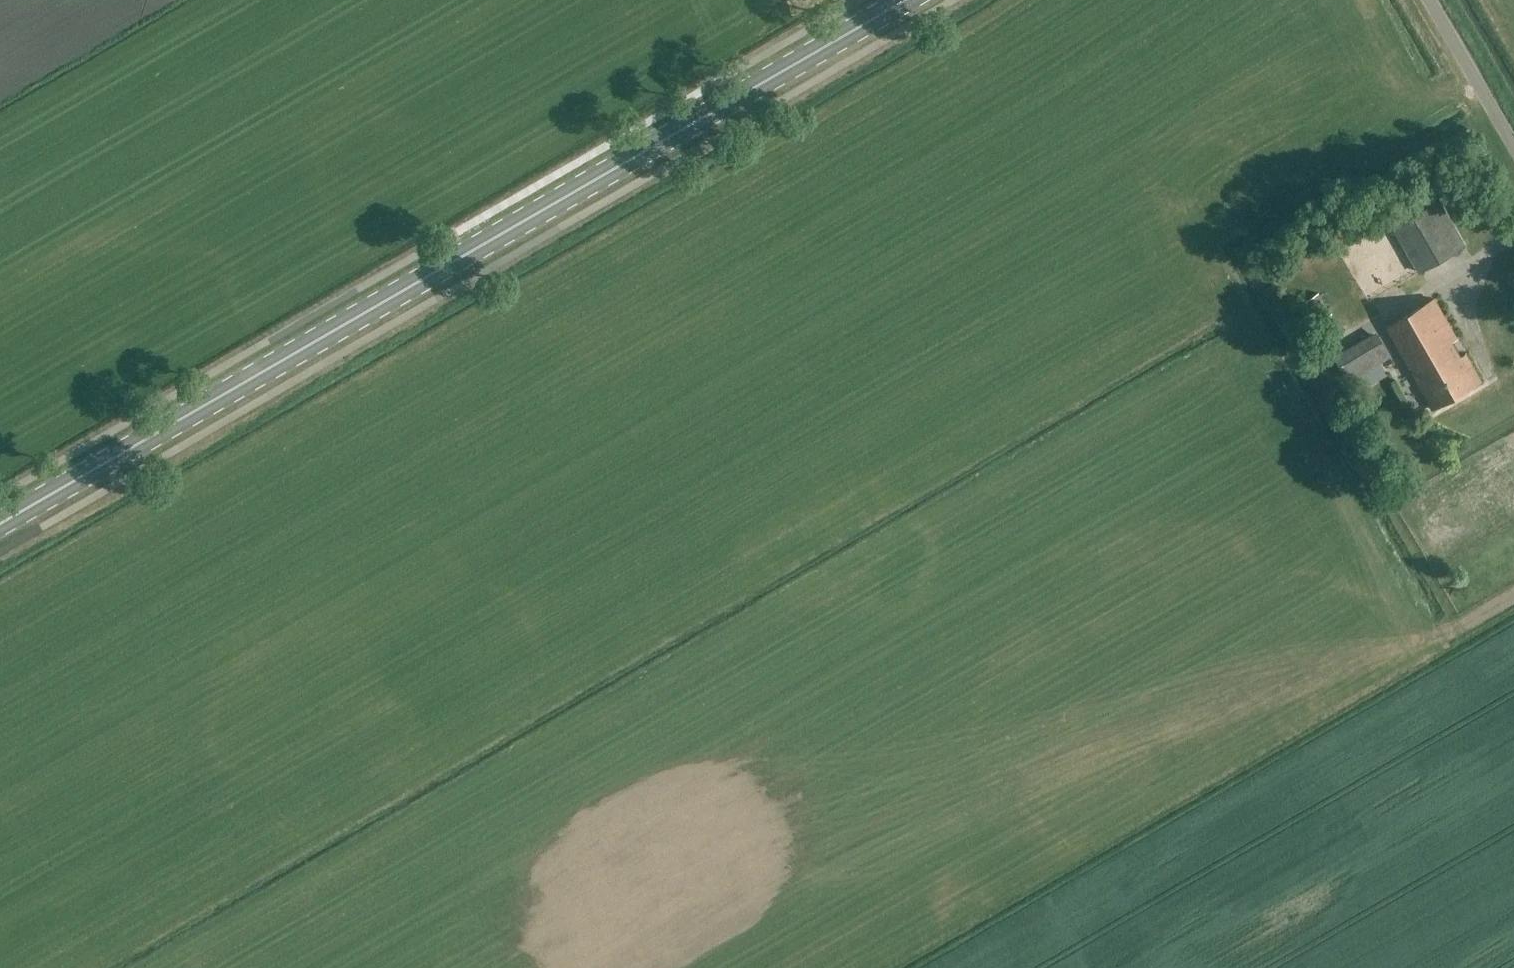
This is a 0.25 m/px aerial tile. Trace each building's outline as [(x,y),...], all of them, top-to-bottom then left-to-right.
[(1465,244),(1440,198),(1393,225),(1418,270),(1465,244)] [(1491,224),(1496,221),(1491,212),(1486,216),(1491,224)] [(1386,325),(1432,407),(1481,380),(1465,352),(1460,355),(1453,341),(1457,338),(1435,298),(1386,325)] [(1335,354),(1348,379),(1391,356),(1376,330),(1335,354)]
